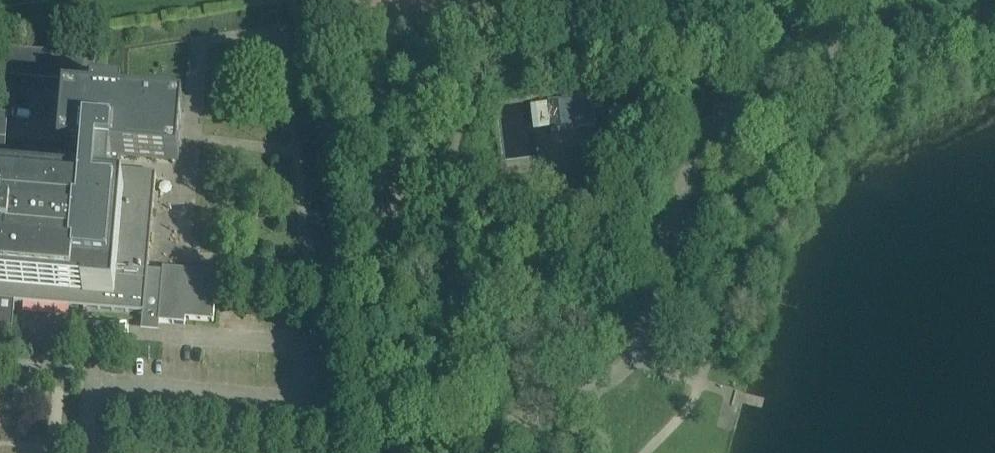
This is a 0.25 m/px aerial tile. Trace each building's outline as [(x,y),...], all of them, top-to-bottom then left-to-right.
[(70,54),(68,78),(92,80),(93,81),(95,56),(70,54)] [(65,97),(60,154),(85,156),(84,167),(0,160),(0,301),(143,313),(143,320),(185,324),(186,319),(214,321),(218,273),(163,268),(162,278),(148,277),(157,174),(98,169),(99,157),(179,164),(184,107),(123,102),(124,94),(109,93),(109,91),(92,90),(91,92),(93,92),(92,99),(65,97)] [(548,103),(551,131),(597,125),(594,98),(548,103)] [(530,101),(498,104),(504,158),(536,154),(530,101)]
